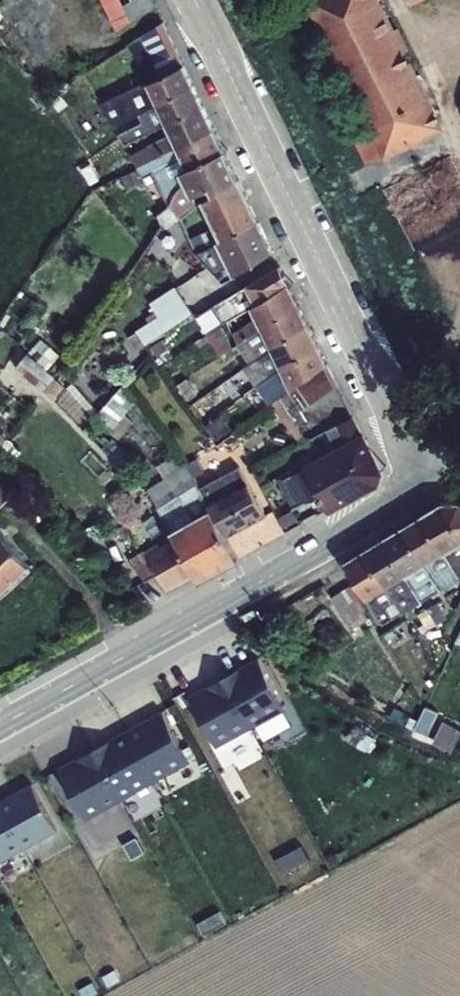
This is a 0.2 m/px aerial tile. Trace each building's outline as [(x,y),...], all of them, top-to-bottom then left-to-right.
[(116,30),(156,6),(153,0),(101,0),(116,30)] [(383,159),(444,129),(405,50),(409,48),(398,26),(394,28),(380,0),(304,0),(368,128),(381,156),(383,159)] [(163,21),(127,42),(141,66),(153,59),(161,76),(184,65),(163,21)] [(193,85),(184,65),(161,76),(146,83),(147,83),(157,104),(193,85)] [(157,105),(157,104),(147,83),(143,85),(142,83),(114,96),(99,103),(112,126),(131,117),(157,105)] [(193,85),(157,104),(157,105),(166,124),(202,106),(193,85)] [(124,145),(166,124),(157,105),(131,117),(135,126),(118,134),(124,145)] [(202,106),(166,124),(171,133),(177,147),(213,129),(202,106)] [(365,164),(381,156),(368,128),(353,135),(355,140),(354,140),(365,164)] [(213,129),(177,147),(188,169),(223,151),(213,129)] [(136,167),(177,147),(171,133),(147,145),(130,154),(136,167)] [(188,169),(177,147),(136,167),(136,168),(141,178),(152,173),(168,206),(170,204),(175,192),(185,181),(181,172),(188,169)] [(188,169),(181,172),(185,181),(192,197),(210,189),(214,195),(238,181),(223,151),(188,169)] [(77,165),(85,179),(96,174),(88,160),(77,165)] [(141,178),(136,168),(120,175),(125,188),(142,181),(141,178)] [(166,228),(192,197),(185,181),(175,192),(170,204),(168,206),(156,215),(166,228)] [(238,181),(214,195),(203,200),(216,228),(221,239),(258,222),(238,181)] [(273,251),(258,222),(221,239),(217,241),(233,276),(273,251)] [(221,239),(216,228),(189,240),(194,251),(220,280),(233,276),(217,241),(221,239)] [(280,264),(246,286),(255,304),(288,282),(280,264)] [(255,304),(251,306),(257,317),(262,329),(299,304),(289,282),(288,282),(255,304)] [(137,350),(193,313),(175,285),(148,303),(157,315),(135,330),(136,332),(129,337),(137,350)] [(255,304),(246,286),(225,298),(211,306),(216,314),(234,303),(239,313),(251,306),(255,304)] [(308,324),(299,304),(262,329),(272,349),(308,324)] [(247,338),(262,329),(257,317),(232,333),(237,344),(247,338)] [(308,324),(272,349),(281,369),(317,341),(308,324)] [(210,341),(218,356),(233,348),(221,326),(207,335),(206,335),(201,337),(204,344),(210,341)] [(243,367),(272,349),(262,329),(247,338),(252,348),(234,358),(241,369),(243,367)] [(317,341),(281,369),(290,388),(296,384),(327,363),(317,341)] [(266,379),(281,369),(272,349),(243,367),(248,375),(256,386),(266,379)] [(27,352),(14,367),(42,391),(56,378),(27,352)] [(296,384),(290,388),(291,390),(278,397),(290,415),(310,405),(338,385),(327,363),(296,384)] [(248,375),(243,367),(241,369),(234,373),(239,381),(248,375)] [(290,388),(281,369),(266,379),(272,388),(250,403),(257,413),(272,402),(278,397),(291,390),(290,388)] [(93,418),(110,433),(138,400),(125,382),(93,418)] [(181,391),(187,400),(195,395),(189,386),(181,391)] [(58,399),(70,413),(81,403),(69,389),(58,399)] [(290,415),(278,397),(272,402),(300,445),(306,441),(290,415)] [(206,425),(216,440),(231,429),(221,414),(206,425)] [(327,453),(363,434),(353,415),(324,431),(325,435),(311,443),(319,458),(327,453)] [(272,443),(283,446),(287,433),(276,430),(272,443)] [(327,453),(350,499),(378,484),(382,472),(363,434),(327,453)] [(319,496),(327,512),(350,499),(327,453),(319,458),(304,466),(305,468),(319,496)] [(165,525),(172,534),(212,512),(207,505),(198,487),(187,464),(132,498),(154,532),(165,525)] [(239,466),(198,487),(207,505),(249,483),(239,466)] [(305,503),(319,496),(305,468),(291,475),(305,503)] [(12,494),(0,481),(0,505),(12,494)] [(212,512),(224,533),(266,514),(249,483),(207,505),(212,512)] [(445,551),(459,543),(459,504),(441,504),(421,516),(445,551)] [(194,572),(200,581),(239,559),(224,533),(212,512),(172,534),(172,536),(193,573),(194,572)] [(421,516),(402,528),(426,562),(445,551),(421,516)] [(238,532),(246,549),(277,535),(270,518),(238,532)] [(402,528),(384,538),(407,574),(425,562),(426,562),(402,528)] [(30,567),(2,534),(1,534),(0,535),(0,593),(30,567)] [(155,572),(167,590),(193,573),(172,536),(146,555),(143,551),(115,568),(133,586),(155,572)] [(384,538),(365,549),(388,585),(406,574),(407,574),(384,538)] [(445,551),(459,577),(459,543),(445,551)] [(344,562),(366,598),(387,585),(388,585),(365,549),(344,562)] [(459,577),(445,551),(426,562),(425,562),(441,588),(459,577)] [(441,588),(425,562),(407,574),(406,574),(422,600),(441,588)] [(422,600),(406,574),(388,585),(387,585),(402,612),(422,600)] [(402,612),(387,585),(366,598),(382,623),(402,612)] [(331,597),(351,629),(368,619),(350,586),(331,597)] [(428,606),(436,622),(446,617),(437,601),(428,606)] [(407,617),(415,632),(431,623),(423,609),(407,617)] [(190,700),(217,748),(285,710),(257,661),(190,700)] [(387,717),(414,729),(418,719),(394,707),(387,717)] [(60,771),(88,820),(189,763),(162,714),(60,771)] [(57,833),(31,786),(0,803),(0,864),(57,833)]
